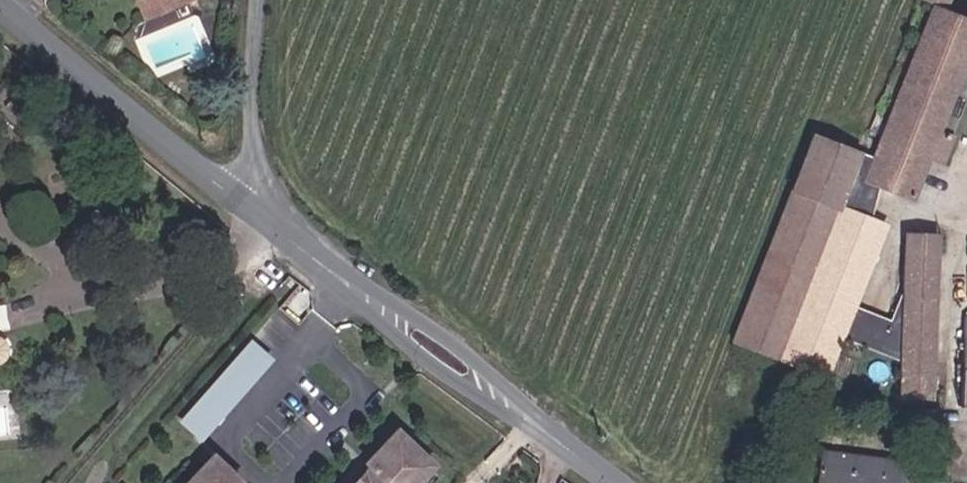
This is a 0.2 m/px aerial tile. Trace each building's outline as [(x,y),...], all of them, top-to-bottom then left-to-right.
[(133,5),(126,7),(133,23),(186,0),(131,0),(133,5)] [(934,4),(935,0),(924,0),(863,175),(910,191),(966,29),(966,1),(963,13),(934,4)] [(842,334),(877,345),(907,355),(907,288),(907,286),(903,286),(890,318),(887,317),(853,303),(883,218),(837,203),(842,187),(797,171),(738,340),(815,368),(828,372),(842,334)] [(907,286),(907,288),(907,355),(906,387),(935,387),(935,286),(935,236),(935,228),(907,230),(907,280),(907,286)] [(1,341),(0,324),(0,366),(5,366),(12,360),(14,351),(10,344),(1,341)] [(201,433),(273,357),(255,339),(182,415),(201,433)] [(368,454),(374,460),(384,469),(370,482),(423,482),(417,477),(432,460),(395,426),(368,454)] [(856,482),(892,482),(895,454),(833,446),(828,479),(856,482)] [(235,482),(240,477),(212,450),(181,482),(235,482)] [(914,457),(895,454),(892,482),(911,482),(914,457)] [(352,482),(370,482),(384,469),(374,460),(352,482)]
